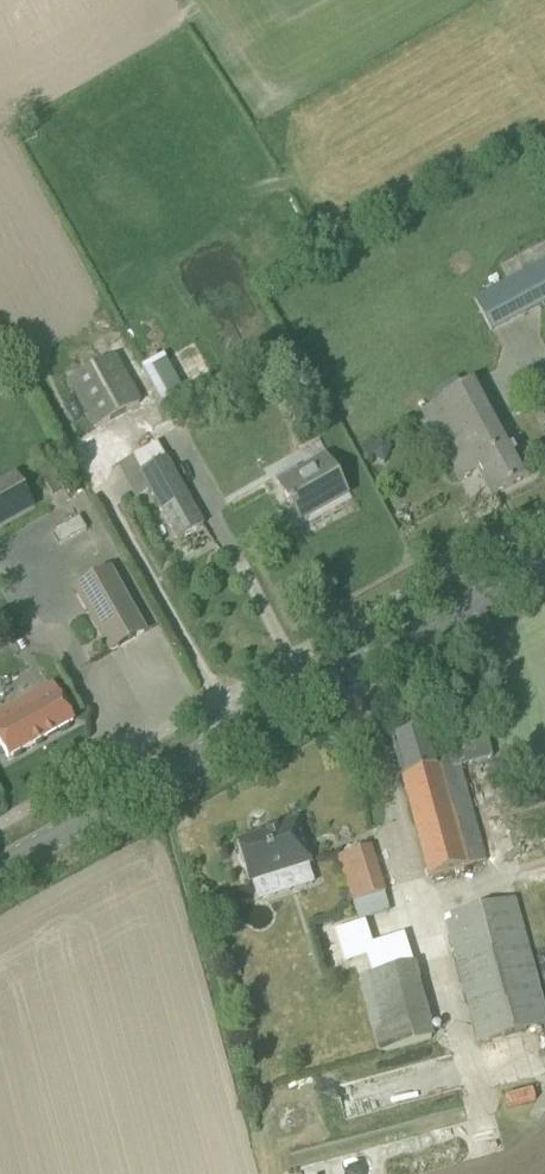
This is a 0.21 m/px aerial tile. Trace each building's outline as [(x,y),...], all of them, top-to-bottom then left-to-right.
[(510,278),(528,312),(544,304),(544,259),(510,278)] [(197,343),(147,362),(166,410),(216,391),(197,343)] [(113,356),(69,381),(95,428),(139,404),(113,356)] [(436,391),(440,399),(462,387),(458,379),(436,391)] [(529,476),(518,456),(476,380),(462,387),(440,399),(421,410),(459,480),(477,470),(480,476),(491,497),(529,476)] [(156,444),(132,458),(140,472),(140,473),(141,476),(127,484),(135,498),(149,490),(165,519),(177,540),(203,525),(191,505),(165,459),(156,444)] [(12,450),(0,456),(0,529),(41,510),(12,450)] [(282,488),(288,499),(299,520),(345,494),(324,458),(296,473),(299,479),(282,488)] [(51,468),(40,475),(51,494),(62,488),(51,468)] [(85,529),(78,517),(53,530),(60,543),(85,529)] [(108,571),(75,590),(110,652),(144,633),(108,571)] [(73,722),(52,685),(16,705),(22,715),(0,727),(0,745),(8,758),(73,722)] [(391,739),(432,877),(486,861),(461,768),(492,758),(486,735),(452,745),(453,750),(435,755),(427,729),(391,739)] [(247,879),(249,885),(311,866),(296,820),(274,827),(272,830),(273,832),(236,844),(239,853),(237,856),(244,878),(247,879)] [(336,858),(350,905),(385,894),(370,847),(336,858)] [(544,1026),(544,1010),(515,898),(442,918),(476,1045),(544,1026)] [(359,977),(378,1053),(431,1038),(412,963),(409,963),(405,943),(355,956),(360,977),(359,977)] [(236,964),(227,967),(230,978),(239,976),(236,964)] [(345,1118),(376,1113),(370,1081),(340,1086),(345,1118)]
